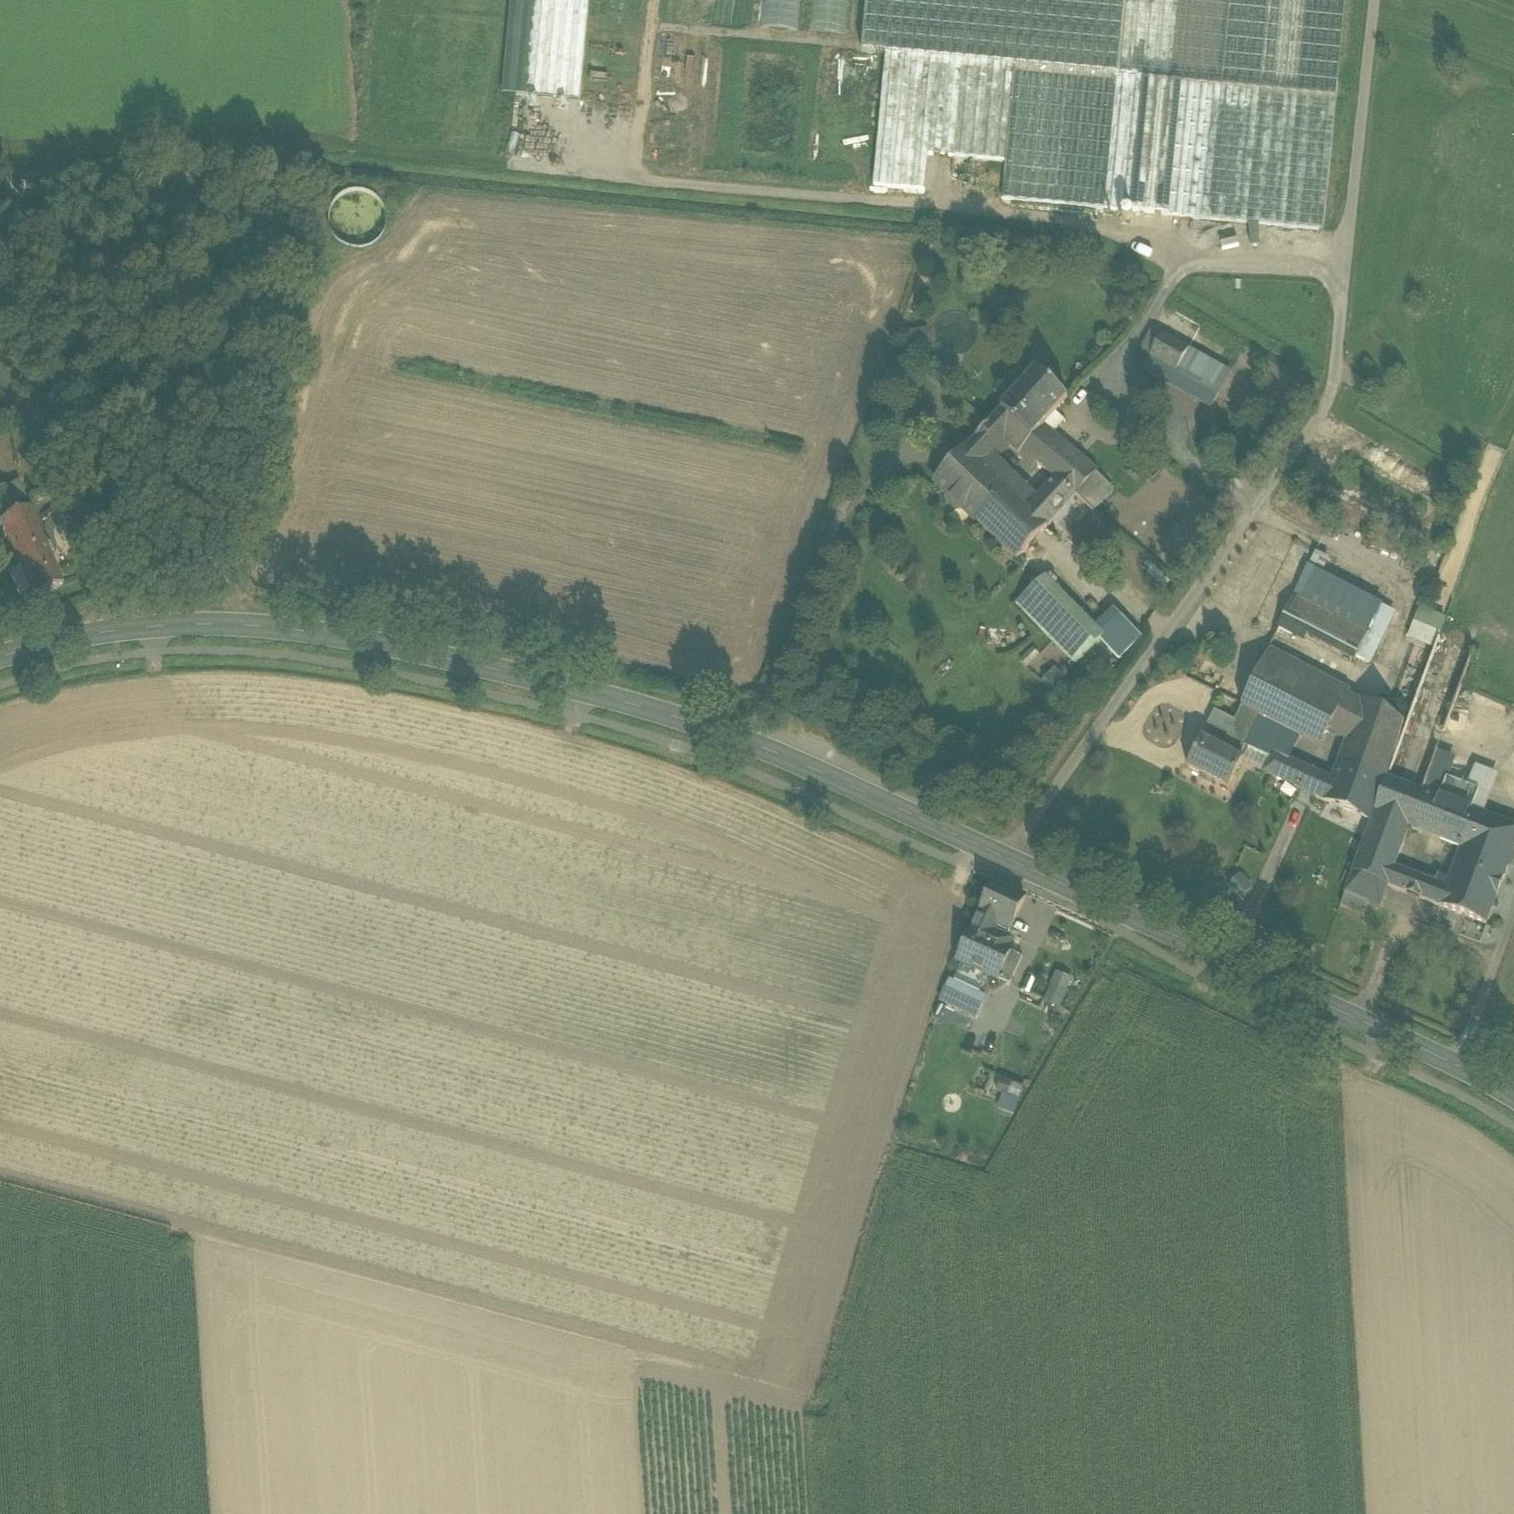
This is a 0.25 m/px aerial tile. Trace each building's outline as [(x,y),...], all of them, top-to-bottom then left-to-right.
[(587,0),(514,0),(507,92),(579,98),(587,0)] [(801,0),(766,0),(765,28),(800,30),(801,0)] [(823,34),(862,38),(865,0),(826,0),(823,34)] [(871,39),(909,43),(913,0),(875,0),(871,39)] [(919,43),(957,47),(962,0),(923,0),(919,43)] [(967,48),(1005,51),(1010,0),(971,0),(967,48)] [(1119,78),(1016,69),(1003,201),(1324,231),(1346,0),(1127,0),(1119,78)] [(938,61),(887,56),(874,187),(926,192),(929,156),(938,61)] [(1015,69),(938,61),(929,156),(1005,164),(1015,69)] [(1153,330),(1141,352),(1151,358),(1164,335),(1153,330)] [(1176,342),(1164,335),(1151,358),(1163,365),(1176,342)] [(1222,368),(1176,342),(1163,365),(1209,391),(1214,382),(1219,384),(1221,380),(1217,378),(1222,368)] [(1037,374),(988,427),(1019,456),(1023,451),(1056,479),(1075,455),(1044,429),(1068,402),(1037,374)] [(1007,489),(967,450),(937,484),(975,522),(1007,489)] [(1007,489),(975,522),(1017,562),(1097,475),(1075,455),(1056,479),(1028,510),(1007,489)] [(20,478),(5,484),(12,501),(27,494),(20,478)] [(30,507),(1,520),(16,557),(46,544),(30,507)] [(46,544),(16,557),(20,565),(30,589),(34,596),(63,584),(46,544)] [(20,565),(10,570),(20,593),(30,589),(20,565)] [(1382,607),(1308,569),(1295,596),(1369,634),(1382,607)] [(1103,635),(1047,578),(1016,607),(1075,667),(1101,642),(1105,637),(1103,635)] [(1369,634),(1295,596),(1282,624),(1356,661),(1357,658),(1369,634)] [(1369,634),(1357,658),(1369,664),(1394,613),(1382,607),(1369,634)] [(1410,639),(1433,646),(1438,631),(1444,633),(1448,618),(1419,609),(1410,639)] [(1142,638),(1121,617),(1103,635),(1105,637),(1101,642),(1119,661),(1142,638)] [(1439,639),(1394,762),(1388,779),(1422,792),(1423,792),(1437,754),(1474,653),(1439,639)] [(1228,736),(1222,749),(1241,759),(1261,718),(1300,738),(1308,722),(1330,733),(1351,691),(1270,649),(1235,722),(1228,736)] [(1405,722),(1363,701),(1334,781),(1381,803),(1388,779),(1394,762),(1405,722)] [(1235,722),(1215,712),(1208,726),(1228,736),(1235,722)] [(1222,749),(1203,739),(1188,769),(1229,790),(1244,761),(1241,759),(1222,749)] [(1308,771),(1271,754),(1269,759),(1272,760),(1266,773),(1300,789),(1308,771)] [(1475,768),(1437,754),(1423,792),(1461,807),(1475,768)] [(1422,792),(1388,779),(1381,803),(1373,824),(1371,823),(1353,873),(1388,887),(1395,868),(1409,830),(1409,829),(1422,792)] [(1381,803),(1334,781),(1327,802),(1371,823),(1373,824),(1381,803)] [(1423,792),(1422,792),(1409,829),(1461,849),(1476,812),(1461,807),(1423,792)] [(1476,812),(1461,849),(1460,850),(1456,863),(1503,881),(1513,851),(1513,827),(1476,812)] [(1503,881),(1456,863),(1447,888),(1440,907),(1487,925),(1503,881)] [(1411,874),(1395,868),(1388,887),(1405,893),(1411,874)] [(1236,897),(1253,887),(1244,873),(1227,884),(1236,897)] [(1388,887),(1353,873),(1345,894),(1369,903),(1380,908),(1388,887)] [(1447,888),(1427,880),(1420,899),(1440,907),(1447,888)] [(995,884),(980,916),(981,917),(973,933),(972,933),(959,962),(998,980),(998,979),(1011,952),(1011,951),(1008,950),(1011,942),(993,934),(998,925),(1011,931),(1026,899),(995,884)] [(1369,903),(1345,894),(1341,906),(1364,916),(1369,903)] [(1011,952),(998,979),(1010,984),(1023,957),(1011,952)] [(1058,970),(1045,1001),(1061,1008),(1075,978),(1058,970)] [(985,998),(950,982),(942,999),(978,1015),(985,998)] [(1018,1113),(1025,1087),(998,1080),(995,1091),(1004,1093),(1000,1108),(1018,1113)]
